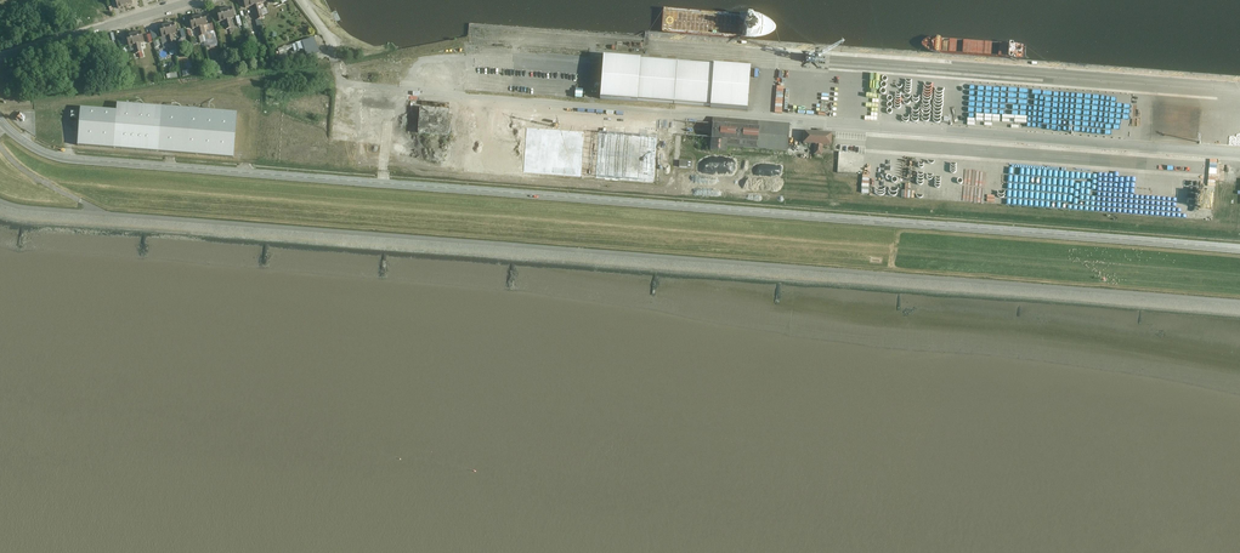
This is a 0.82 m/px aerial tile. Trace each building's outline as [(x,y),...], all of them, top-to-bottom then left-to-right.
[(125,7),(123,0),(114,0),(117,9),(125,7)] [(260,19),(255,0),(244,0),(246,8),(254,5),(255,10),(254,11),(257,20),(260,19)] [(260,19),(264,18),(261,9),(259,9),(258,4),(266,1),(266,0),(255,0),(260,19)] [(86,11),(87,17),(109,11),(107,6),(86,11)] [(232,6),(216,10),(220,22),(224,21),(226,29),(233,27),(231,19),(235,18),(232,6)] [(204,14),(197,16),(202,35),(206,34),(204,26),(207,25),(204,14)] [(199,36),(202,35),(197,16),(190,17),(192,29),(197,28),(199,36)] [(173,22),(166,24),(172,44),(175,43),(172,34),(177,33),(173,22)] [(169,45),(172,44),(166,24),(159,26),(162,37),(166,35),(169,45)] [(140,31),(133,33),(139,53),(142,52),(140,43),(143,42),(140,31)] [(135,54),(139,53),(133,33),(126,35),(129,45),(133,44),(135,54)] [(602,59),(599,102),(746,113),(750,71),(602,59)] [(235,113),(118,104),(117,111),(80,108),(76,147),(232,158),(235,113)] [(418,133),(447,135),(449,110),(420,108),(418,133)] [(18,121),(23,115),(20,113),(15,118),(18,121)] [(711,151),(724,152),(725,144),(788,149),(790,123),(714,118),(711,151)] [(1140,129),(1140,134),(1127,135),(1127,134),(1122,135),(1122,137),(1128,137),(1128,138),(1140,137),(1140,138),(1149,138),(1149,134),(1144,134),(1144,127),(1140,127),(1140,129)] [(815,144),(814,155),(823,155),(823,145),(832,145),(832,133),(804,132),(804,144),(815,144)] [(840,151),(839,172),(864,173),(865,152),(840,151)]
